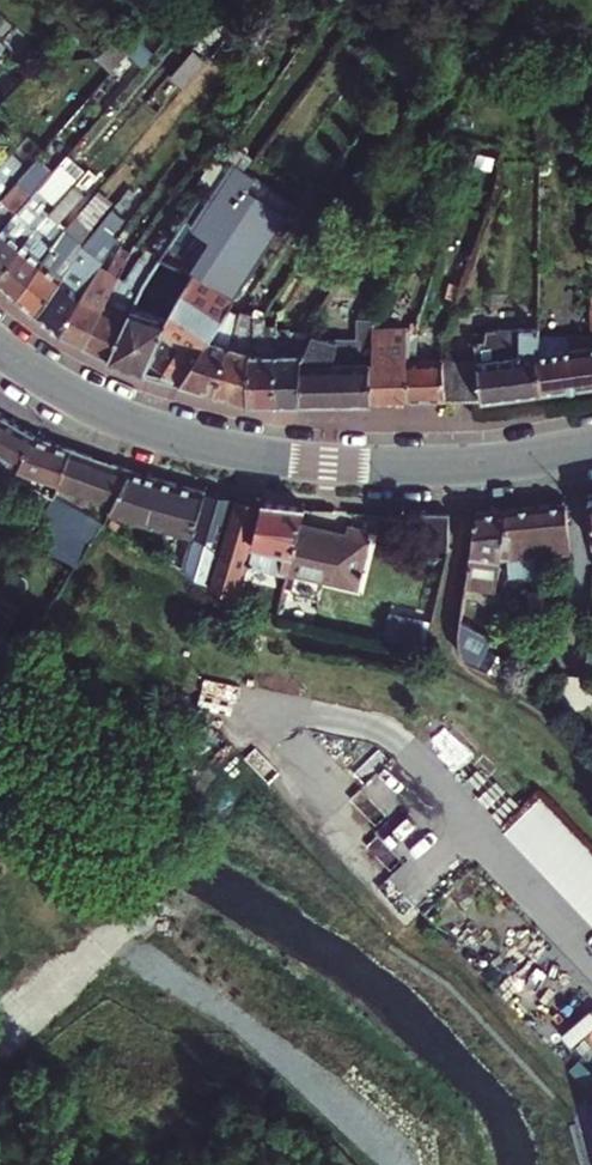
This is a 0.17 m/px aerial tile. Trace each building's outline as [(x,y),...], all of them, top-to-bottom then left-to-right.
[(195,23),(204,33),(220,14),(213,7),(195,23)] [(229,26),(220,14),(204,33),(211,41),(229,26)] [(140,40),(137,37),(115,43),(100,53),(95,58),(111,72),(127,54),(140,40)] [(143,67),(155,53),(140,40),(127,54),(143,67)] [(18,178),(25,170),(10,154),(0,164),(0,196),(18,178)] [(69,183),(80,170),(67,157),(55,170),(69,183)] [(172,304),(165,321),(144,370),(178,381),(217,324),(283,222),(295,205),(275,191),(249,174),(232,162),(210,196),(202,191),(159,258),(178,267),(191,273),(172,304)] [(0,196),(0,231),(34,192),(18,178),(0,196)] [(15,297),(67,227),(60,221),(84,194),(73,184),(58,201),(0,272),(0,284),(15,297)] [(34,192),(0,231),(0,272),(58,201),(41,185),(34,192)] [(67,227),(15,297),(34,313),(83,244),(95,230),(91,226),(108,205),(95,193),(67,227)] [(103,261),(83,244),(34,313),(59,335),(99,267),(103,261)] [(129,249),(120,265),(118,270),(124,273),(135,253),(129,249)] [(144,370),(165,321),(152,316),(153,311),(160,296),(178,267),(159,258),(153,269),(135,298),(109,359),(144,370)] [(118,270),(120,265),(112,261),(110,266),(118,270)] [(127,286),(114,278),(82,346),(109,359),(135,298),(153,269),(141,262),(127,286)] [(82,346),(114,278),(115,276),(99,267),(59,335),(82,346)] [(248,403),(274,403),(278,350),(276,327),(262,327),(262,315),(266,308),(261,304),(252,316),(253,352),(251,352),(248,403)] [(539,335),(540,392),(591,385),(591,309),(591,333),(539,335)] [(227,345),(213,392),(248,403),(251,352),(253,352),(252,316),(239,313),(236,323),(229,345),(227,345)] [(278,350),(274,403),(299,403),(301,353),(304,353),(314,334),(307,329),(298,328),(297,331),(290,331),(290,318),(284,315),(276,327),(278,350)] [(225,326),(217,324),(178,381),(213,392),(227,345),(229,345),(236,323),(227,320),(225,326)] [(334,340),(314,334),(304,353),(301,353),(299,403),(370,401),(370,363),(365,363),(365,358),(374,358),(374,333),(374,329),(374,327),(357,327),(357,339),(335,337),(334,340)] [(481,400),(540,392),(539,335),(539,327),(488,328),(485,328),(485,333),(468,334),(468,343),(474,344),(476,361),(481,400)] [(408,332),(374,333),(374,358),(365,358),(365,363),(370,363),(370,401),(406,401),(407,362),(407,354),(408,332)] [(408,332),(407,354),(415,354),(416,332),(414,332),(408,332)] [(406,401),(443,400),(442,361),(407,362),(406,401)] [(442,361),(443,400),(481,400),(476,361),(442,361)] [(16,474),(36,436),(3,417),(0,422),(0,465),(16,474)] [(36,436),(16,474),(54,496),(61,484),(71,448),(36,436)] [(71,448),(61,484),(114,505),(131,469),(71,448)] [(193,537),(206,491),(131,469),(114,505),(111,512),(172,532),(164,558),(182,567),(190,536),(193,537)] [(182,567),(237,599),(247,565),(288,575),(290,570),(300,524),(304,507),(206,491),(193,537),(190,536),(182,567)] [(511,508),(506,509),(502,535),(509,534),(509,560),(569,555),(566,502),(511,508)] [(509,534),(502,535),(506,509),(477,512),(465,593),(496,593),(502,561),(509,560),(509,534)] [(436,512),(419,512),(419,548),(448,549),(449,513),(436,512)] [(108,526),(116,531),(121,523),(112,518),(108,526)] [(78,565),(92,543),(58,523),(45,545),(78,565)] [(300,524),(290,570),(356,585),(368,533),(347,527),(345,536),(300,524)] [(476,666),(490,638),(461,622),(459,637),(458,642),(459,648),(461,652),(464,657),(467,661),(470,663),(476,666)] [(506,837),(591,927),(591,853),(542,801),(506,837)]
